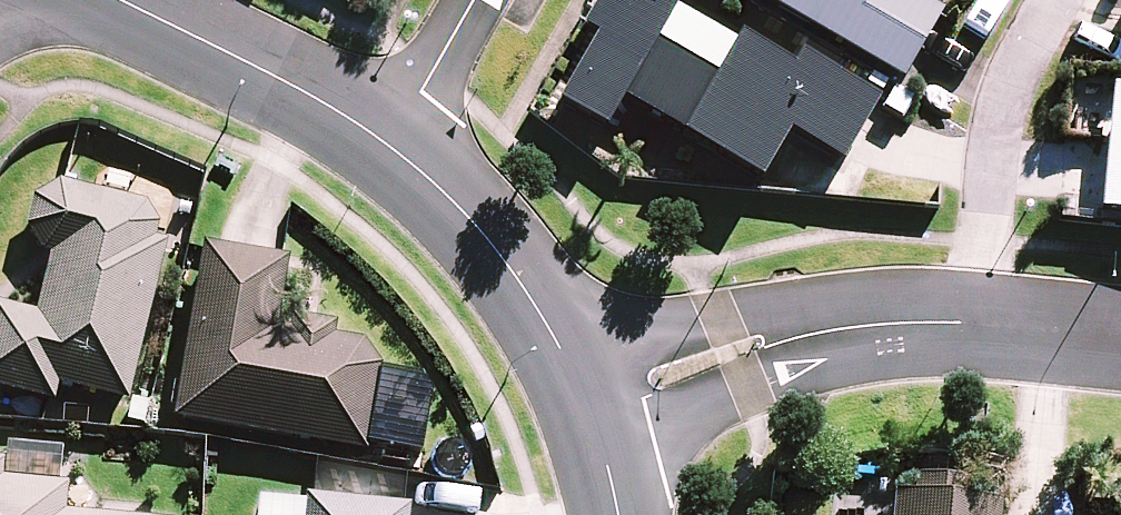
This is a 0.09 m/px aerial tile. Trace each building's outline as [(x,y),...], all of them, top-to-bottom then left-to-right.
[(669,0),(602,0),(586,28),(598,35),(559,102),(605,128),(622,99),(761,179),(789,131),(841,161),(878,97),(798,51),(788,69),(669,0)] [(899,78),(938,10),(921,0),(764,0),(899,78)] [(1113,89),(1101,208),(1120,210),(1120,90),(1113,89)] [(64,189),(57,189),(53,190),(47,192),(41,195),(36,199),(31,204),(28,209),(25,215),(24,222),(23,228),(24,235),(26,241),(29,247),(33,252),(38,257),(44,261),(50,263),(37,317),(0,308),(0,390),(54,402),(57,385),(128,401),(171,214),(144,207),(146,198),(122,192),(129,160),(86,150),(77,192),(73,191),(69,190),(64,189)] [(285,261),(204,247),(175,419),(362,450),(379,346),(274,328),(285,261)] [(2,479),(3,463),(0,462),(0,514),(94,514),(96,487),(2,479)] [(895,480),(892,514),(1004,514),(1007,490),(895,480)] [(307,499),(305,514),(407,514),(408,508),(307,499)]
